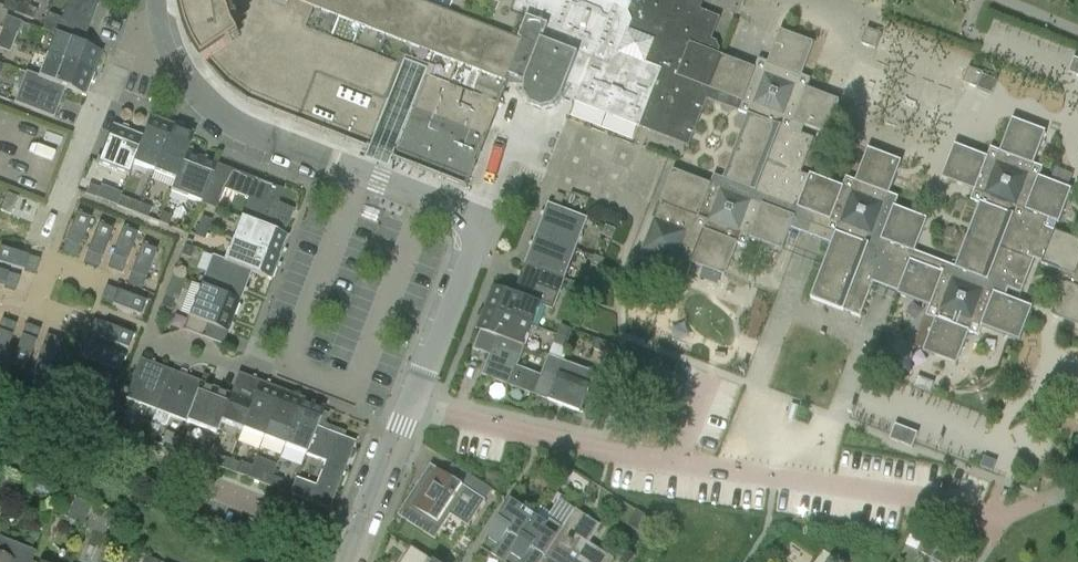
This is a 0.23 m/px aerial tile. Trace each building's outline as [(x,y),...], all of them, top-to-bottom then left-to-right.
[(68,20),(48,12),(42,29),(54,34),(82,43),(99,0),(76,0),(68,20)] [(189,9),(185,10),(186,15),(189,26),(190,31),(192,37),(195,43),(198,49),(204,60),(211,70),(214,75),(218,79),(223,84),(227,88),(232,92),(236,95),(241,99),(247,102),(252,105),(350,143),(374,148),(390,156),(395,157),(416,170),(468,190),(511,78),(515,80),(529,44),(520,40),(528,19),(513,13),(518,0),(189,0),(189,9)] [(513,13),(528,19),(520,40),(529,44),(515,80),(526,85),(525,97),(532,108),(544,112),(556,109),(566,96),(576,100),(574,103),(667,139),(689,147),(707,99),(747,115),(723,178),(714,175),(710,185),(673,170),(660,204),(662,204),(656,220),(654,219),(638,260),(686,279),(692,264),(724,276),(737,244),(747,247),(751,237),(783,250),(796,217),(836,233),(811,297),(802,293),(798,302),(761,288),(733,362),(699,349),(686,382),(768,414),(780,382),(812,394),(825,362),(835,366),(839,356),(871,369),(885,335),(862,326),(865,318),(878,323),(892,287),(900,291),(899,293),(931,305),(927,315),(936,319),(924,351),(957,364),(970,332),(979,335),(983,326),(1020,340),(1033,307),(1006,297),(1009,288),(1022,293),(1035,257),(1043,261),(1043,263),(1065,271),(1061,281),(1064,282),(1052,315),(1077,325),(1077,239),(1047,227),(1050,219),(1060,222),(1072,189),(1040,177),(1044,167),(1034,163),(1046,131),(1013,118),(1000,151),(990,147),(987,157),(955,144),(942,177),(974,190),(970,199),(980,203),(956,267),(916,251),(928,219),(895,207),(899,197),(890,193),(902,161),(868,148),(856,180),(847,177),(843,186),(811,174),(810,177),(802,174),(816,139),(803,134),(806,125),(828,134),(840,100),(808,88),(812,79),(802,75),(814,43),(781,30),(768,62),(759,59),(755,68),(708,50),(721,18),(697,8),(698,6),(696,0),(518,0),(513,13)] [(24,15),(27,6),(18,2),(14,12),(24,15)] [(37,10),(27,6),(24,15),(34,19),(37,10)] [(14,42),(22,22),(7,16),(0,33),(0,37),(14,42)] [(861,44),(876,49),(881,35),(867,29),(861,44)] [(102,51),(82,43),(54,34),(46,55),(94,73),(102,51)] [(14,42),(0,37),(0,48),(10,52),(14,42)] [(86,95),(94,73),(46,55),(38,75),(66,87),(86,95)] [(1074,58),(1069,73),(1077,76),(1077,59),(1074,58)] [(969,68),(962,82),(977,88),(983,73),(969,68)] [(54,117),(66,87),(38,75),(26,71),(14,102),(54,117)] [(984,76),(979,89),(991,94),(996,82),(984,76)] [(151,116),(143,137),(133,164),(134,165),(155,172),(173,124),(151,116)] [(195,133),(173,124),(155,172),(175,180),(176,181),(187,153),(187,154),(195,133)] [(133,164),(143,137),(113,125),(98,165),(130,177),(134,165),(133,164)] [(176,181),(175,180),(170,193),(201,205),(217,165),(187,154),(187,153),(176,181)] [(283,191),(217,165),(201,205),(216,211),(224,191),(248,200),(241,219),(268,230),(268,229),(283,191)] [(99,188),(90,184),(86,194),(96,197),(99,188)] [(5,199),(0,210),(4,212),(11,215),(18,198),(17,198),(7,194),(5,199)] [(139,214),(142,204),(132,200),(128,210),(139,214)] [(142,204),(139,214),(147,217),(151,208),(142,204)] [(537,235),(577,251),(589,220),(549,205),(537,235)] [(168,225),(172,216),(162,212),(159,221),(168,225)] [(77,213),(66,241),(80,247),(91,219),(77,213)] [(198,227),(208,231),(212,220),(202,217),(198,227)] [(233,240),(280,259),(289,237),(268,229),(268,230),(241,219),(233,240)] [(99,224),(88,252),(102,258),(113,230),(99,224)] [(612,239),(615,229),(606,226),(603,235),(612,239)] [(204,239),(208,231),(198,227),(195,236),(204,239)] [(123,228),(112,256),(126,262),(137,233),(123,228)] [(565,280),(577,251),(537,235),(526,265),(565,280)] [(272,281),(280,259),(233,240),(225,261),(224,262),(252,273),(251,273),(272,281)] [(142,245),(131,273),(146,279),(157,251),(142,245)] [(181,254),(182,255),(191,258),(194,249),(185,245),(181,254)] [(24,271),(29,256),(0,247),(0,263),(24,271)] [(604,259),(595,255),(591,265),(601,268),(604,259)] [(200,287),(240,302),(251,273),(252,273),(224,262),(225,261),(212,256),(200,287)] [(485,308),(533,327),(541,306),(553,311),(565,280),(526,265),(514,294),(494,287),(485,308)] [(4,288),(9,273),(0,270),(0,286),(4,288)] [(593,289),(583,285),(580,295),(589,299),(593,289)] [(189,318),(184,330),(203,337),(208,325),(228,333),(240,302),(200,287),(189,318)] [(118,290),(112,304),(141,315),(146,301),(118,290)] [(161,306),(162,306),(171,309),(174,300),(165,296),(161,306)] [(525,347),(533,327),(485,308),(477,330),(481,332),(497,338),(497,337),(525,347)] [(105,324),(100,338),(128,349),(133,335),(105,324)] [(556,336),(567,340),(570,331),(560,327),(556,336)] [(2,364),(12,335),(0,331),(0,363),(2,364)] [(517,367),(525,347),(497,337),(497,338),(481,332),(475,350),(490,357),(482,376),(549,402),(564,362),(549,357),(541,377),(517,367)] [(22,335),(11,364),(26,369),(36,341),(22,335)] [(567,340),(556,336),(553,345),(563,349),(567,340)] [(603,352),(607,343),(597,339),(594,349),(603,352)] [(43,346),(32,374),(47,380),(57,351),(43,346)] [(96,346),(91,360),(119,371),(125,357),(96,346)] [(157,411),(172,372),(141,360),(126,398),(157,411)] [(595,374),(564,362),(549,402),(580,414),(595,374)] [(61,385),(68,369),(58,365),(51,381),(61,385)] [(88,369),(82,383),(110,394),(116,380),(88,369)] [(186,423),(202,383),(172,372),(157,411),(152,422),(160,426),(165,428),(170,416),(186,423)] [(243,431),(261,382),(239,374),(231,395),(232,395),(221,422),(222,423),(243,431)] [(263,439),(282,390),(261,382),(243,431),(263,439)] [(232,395),(231,395),(202,383),(186,423),(218,435),(222,423),(221,422),(232,395)] [(285,447),(304,399),(282,390),(263,439),(285,447)] [(1034,409),(1049,415),(1054,400),(1040,395),(1034,409)] [(317,428),(318,428),(326,407),(304,399),(285,447),(306,455),(317,428)] [(115,426),(125,430),(129,420),(119,416),(115,426)] [(1011,430),(1017,442),(1032,434),(1026,423),(1011,430)] [(890,439),(912,448),(918,433),(895,424),(890,439)] [(149,428),(145,438),(153,441),(157,431),(149,428)] [(317,428),(306,455),(326,463),(317,487),(296,478),(290,495),(329,510),(356,443),(318,428),(317,428)] [(179,440),(175,450),(185,454),(189,444),(179,440)] [(217,466),(227,470),(231,460),(221,456),(217,466)] [(240,464),(231,460),(227,470),(236,474),(240,464)] [(471,525),(485,502),(430,466),(398,516),(435,540),(452,513),(471,525)] [(269,487),(273,477),(263,473),(260,483),(269,487)] [(273,477),(269,487),(279,490),(283,480),(273,477)] [(542,508),(518,492),(480,549),(500,561),(507,561),(542,508)] [(542,508),(507,561),(542,561),(564,530),(556,524),(559,519),(542,508)] [(591,543),(602,526),(577,509),(564,530),(542,561),(612,561),(614,558),(591,543)] [(35,551),(0,538),(0,561),(31,561),(35,551)] [(410,547),(401,561),(434,561),(410,547)]
